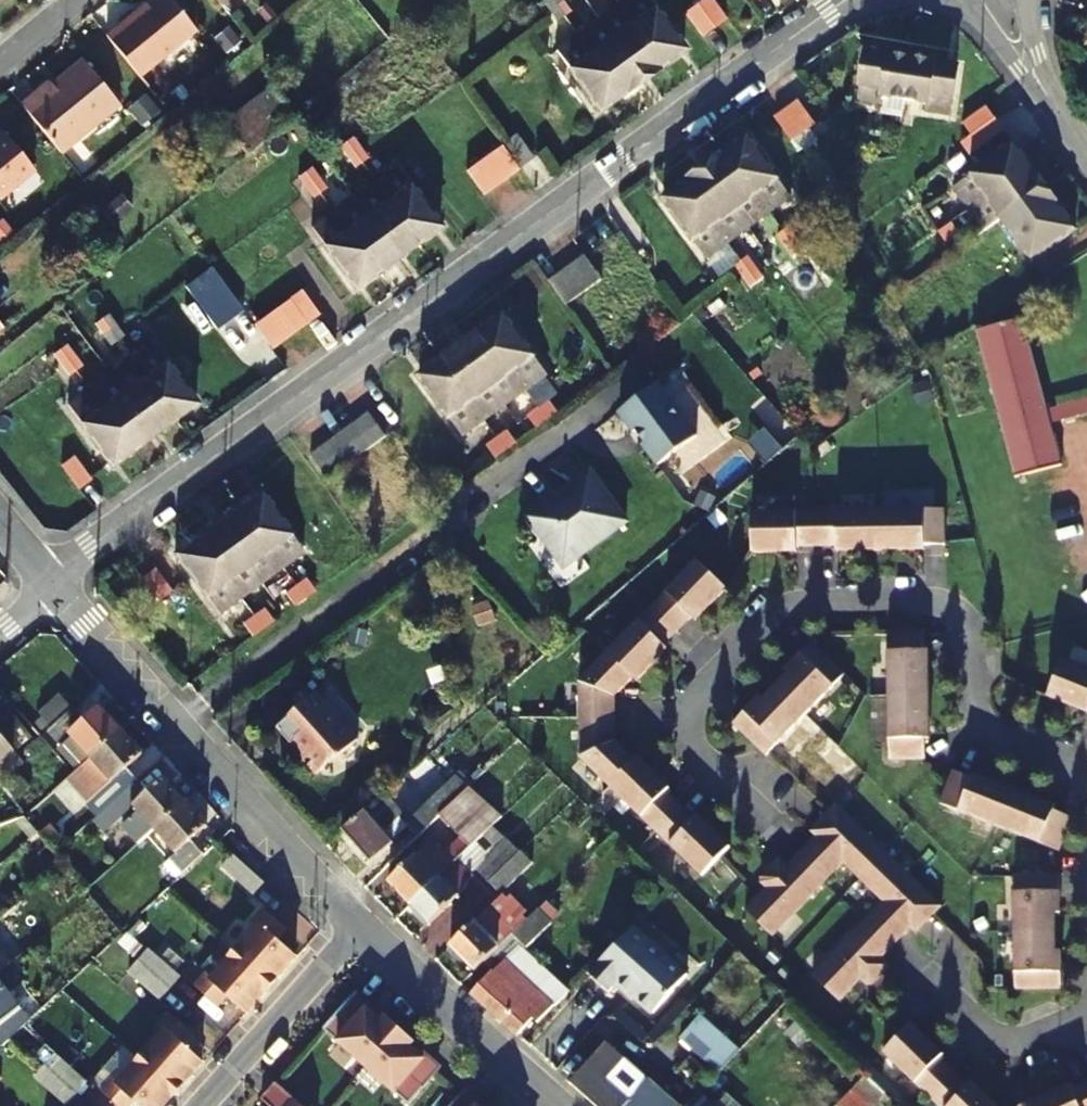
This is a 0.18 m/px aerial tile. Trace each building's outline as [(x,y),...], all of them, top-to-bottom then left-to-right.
[(140,76),(199,31),(173,0),(163,0),(126,30),(123,26),(108,37),(140,76)] [(556,0),(548,0),(554,10),(560,5),(556,0)] [(651,0),(626,0),(621,4),(665,64),(686,48),(651,0)] [(687,10),(704,33),(727,17),(715,0),(701,0),(687,10)] [(573,12),(566,1),(560,5),(567,17),(573,12)] [(665,64),(621,4),(601,19),(644,78),(665,64)] [(567,17),(560,5),(554,10),(562,21),(567,17)] [(580,34),(623,93),(644,78),(601,19),(580,34)] [(558,50),(601,109),(623,93),(580,34),(558,50)] [(913,58),(867,51),(862,83),(884,88),(883,94),(907,98),(913,58)] [(953,98),(958,65),(913,58),(907,98),(929,102),(931,94),(953,98)] [(23,105),(63,153),(121,107),(85,62),(54,87),(51,83),(23,105)] [(298,113),(274,84),(225,123),(249,153),(296,114),(298,113)] [(816,123),(799,98),(776,115),(794,139),(816,123)] [(151,103),(136,114),(145,127),(161,113),(151,103)] [(986,105),(964,119),(973,131),(994,116),(986,105)] [(903,122),(871,117),(868,135),(900,140),(903,122)] [(1,198),(36,170),(5,132),(0,136),(0,197),(1,198)] [(535,158),(517,133),(504,143),(522,167),(535,158)] [(793,196),(749,136),(728,151),(772,212),(793,196)] [(362,152),(353,137),(341,146),(356,167),(363,162),(358,155),(362,152)] [(1030,164),(1015,142),(954,186),(969,209),(1030,164)] [(522,167),(504,143),(469,168),(487,192),(522,167)] [(772,212),(728,151),(706,166),(751,228),(772,212)] [(363,162),(367,159),(362,152),(358,155),(363,162)] [(1003,215),(1045,185),(1030,164),(969,209),(983,229),(985,228),(1003,215)] [(443,226),(398,166),(377,182),(421,242),(443,226)] [(751,228),(706,166),(686,182),(730,243),(751,228)] [(316,186),(321,193),(327,189),(311,168),(299,177),(310,191),(316,186)] [(421,242),(377,182),(356,197),(400,257),(421,242)] [(730,243),(686,182),(664,197),(709,258),(730,243)] [(1017,237),(1060,206),(1045,185),(1003,215),(1017,237)] [(310,191),(315,198),(321,193),(316,186),(310,191)] [(400,257),(356,197),(335,212),(379,272),(400,257)] [(1033,259),(1076,228),(1060,206),(1017,237),(1033,259)] [(335,212),(313,228),(357,287),(379,272),(335,212)] [(635,218),(622,227),(639,252),(652,244),(635,218)] [(946,240),(958,232),(952,221),(940,230),(946,240)] [(806,247),(791,226),(785,230),(800,251),(806,247)] [(800,251),(785,230),(780,233),(795,254),(800,251)] [(585,256),(551,280),(569,303),(603,280),(585,256)] [(758,270),(749,256),(743,260),(748,267),(753,274),(758,270)] [(748,267),(743,260),(739,263),(743,271),(748,277),(753,274),(748,267)] [(753,274),(748,277),(753,285),(763,277),(758,270),(753,274)] [(205,287),(228,319),(242,309),(219,277),(205,287)] [(303,288),(288,299),(306,322),(320,311),(303,288)] [(306,322),(288,299),(259,320),(276,344),(306,322)] [(119,339),(114,333),(121,328),(109,312),(103,317),(98,321),(114,342),(119,339)] [(548,372),(505,313),(484,329),(526,387),(548,372)] [(1051,423),(1046,407),(1023,316),(985,326),(980,330),(1018,475),(1061,463),(1051,423)] [(276,344),(259,320),(255,323),(273,346),(276,344)] [(119,339),(125,334),(121,328),(114,333),(119,339)] [(463,343),(506,403),(526,387),(484,329),(463,343)] [(177,418),(198,402),(154,343),(133,358),(177,418)] [(506,403),(463,343),(442,359),(485,418),(506,403)] [(82,365),(67,344),(55,352),(66,368),(72,364),(76,370),(82,365)] [(177,418),(133,358),(112,373),(155,433),(177,418)] [(485,418),(442,359),(420,375),(463,434),(485,418)] [(66,368),(71,373),(76,370),(72,364),(66,368)] [(155,433),(112,373),(90,388),(134,449),(155,433)] [(675,405),(660,385),(622,412),(660,465),(699,437),(683,416),(679,420),(671,408),(675,405)] [(68,404),(113,465),(134,449),(90,388),(68,404)] [(550,421),(561,413),(556,406),(553,401),(541,409),(550,421)] [(541,428),(550,421),(541,409),(532,415),(541,428)] [(341,433),(359,457),(388,435),(369,411),(341,433)] [(519,443),(511,431),(499,439),(509,451),(519,443)] [(341,433),(313,454),(330,478),(359,457),(341,433)] [(490,446),(494,451),(498,459),(509,451),(499,439),(490,446)] [(75,454),(62,464),(79,486),(92,477),(75,454)] [(627,519),(592,471),(559,495),(561,499),(552,505),(546,504),(530,516),(557,554),(576,557),(627,519)] [(306,550),(262,491),(240,507),(284,566),(306,550)] [(220,522),(263,582),(284,566),(240,507),(220,522)] [(944,545),(944,509),(879,510),(880,551),(901,550),(901,545),(924,545),(944,545)] [(815,546),(815,510),(750,511),(751,552),(772,551),(772,546),(795,546),(815,546)] [(880,551),(879,510),(815,510),(815,546),(835,546),(858,546),(858,551),(880,551)] [(263,582),(220,522),(198,537),(241,597),(263,582)] [(219,613),(241,597),(198,537),(176,552),(219,613)] [(728,589),(699,561),(654,607),(679,631),(693,617),(709,601),(713,605),(728,589)] [(157,566),(145,575),(162,597),(175,589),(157,566)] [(316,591),(311,584),(307,578),(297,585),(302,591),(307,597),(316,591)] [(302,591),(297,585),(285,594),(294,607),(307,597),(302,591)] [(713,605),(709,601),(693,617),(697,621),(713,605)] [(679,631),(654,607),(608,652),(634,677),(637,681),(652,665),(649,662),(665,646),(679,631)] [(274,622),(265,609),(255,615),(264,628),(274,622)] [(253,637),(264,628),(255,615),(244,623),(253,637)] [(923,653),(924,632),(888,632),(887,696),(928,697),(928,675),(923,675),(923,653)] [(844,675),(812,641),(792,661),(796,665),(788,672),(775,685),(804,714),(844,675)] [(668,649),(665,646),(649,662),(652,665),(668,649)] [(634,677),(608,652),(579,681),(580,718),(615,718),(615,696),(634,677)] [(1062,658),(1047,696),(1067,704),(1069,700),(1086,707),(1086,668),(1062,658)] [(796,665),(792,661),(785,668),(788,672),(796,665)] [(804,714),(775,685),(762,698),(755,705),(751,701),(731,721),(763,754),(804,714)] [(320,694),(282,727),(297,744),(299,743),(307,752),(304,755),(320,773),(339,755),(341,757),(359,741),(338,718),(340,716),(320,694)] [(762,698),(758,694),(751,701),(755,705),(762,698)] [(928,719),(928,697),(887,696),(886,761),(922,761),(923,741),(923,719),(928,719)] [(36,724),(42,731),(67,709),(58,698),(39,714),(42,718),(36,724)] [(1069,700),(1067,704),(1086,712),(1086,707),(1069,700)] [(79,769),(120,733),(98,709),(82,723),(72,711),(47,734),(58,746),(68,736),(71,739),(58,750),(77,771),(79,769)] [(23,764),(14,753),(31,738),(10,713),(0,721),(0,782),(23,764)] [(615,742),(615,718),(580,718),(580,758),(608,785),(633,760),(615,742)] [(65,782),(96,818),(135,784),(125,772),(142,757),(120,733),(79,769),(77,771),(65,782)] [(652,772),(637,756),(633,760),(608,785),(654,831),(679,805),(665,791),(649,775),(652,772)] [(972,775),(954,768),(940,801),(999,825),(1015,788),(995,779),(993,784),(972,775)] [(995,779),(974,771),(972,775),(993,784),(995,779)] [(669,787),(652,772),(649,775),(665,791),(669,787)] [(447,784),(461,796),(471,786),(458,774),(447,784)] [(6,790),(16,802),(30,790),(19,778),(6,790)] [(162,782),(146,796),(135,784),(96,818),(108,830),(134,807),(139,813),(122,829),(138,847),(155,832),(184,806),(162,782)] [(420,835),(442,814),(461,796),(447,784),(408,821),(409,823),(420,835)] [(493,825),(503,815),(471,786),(461,796),(493,825)] [(1035,796),(1015,788),(999,825),(1059,850),(1073,817),(1054,809),(1033,801),(1035,796)] [(409,823),(408,821),(401,815),(404,812),(388,792),(344,830),(372,861),(394,842),(391,839),(409,823)] [(485,833),(493,825),(461,796),(442,814),(462,836),(445,853),(432,839),(390,879),(412,902),(478,840),(485,833)] [(1054,809),(1056,805),(1035,796),(1033,801),(1054,809)] [(694,819),(679,805),(654,831),(700,876),(729,847),(713,832),(710,835),(694,819)] [(816,837),(798,855),(826,881),(843,863),(858,877),(884,851),(837,805),(822,820),(828,825),(816,837)] [(170,863),(164,867),(177,881),(202,857),(190,843),(206,829),(184,806),(155,832),(175,854),(169,860),(170,863)] [(713,832),(697,816),(694,819),(710,835),(713,832)] [(828,825),(822,820),(811,832),(816,837),(828,825)] [(473,871),(477,867),(490,880),(521,851),(493,825),(485,833),(499,847),(491,855),(478,840),(412,902),(431,921),(462,891),(475,873),(473,871)] [(54,854),(67,843),(55,830),(44,841),(54,854)] [(490,880),(502,893),(534,862),(521,851),(490,880)] [(942,908),(884,851),(858,877),(883,902),(865,920),(892,947),(910,929),(921,918),(927,923),(942,908)] [(826,881),(798,855),(788,866),(780,858),(761,878),(761,882),(766,888),(745,910),(772,936),(826,881)] [(264,885),(231,857),(221,869),(253,897),(264,885)] [(1060,902),(1059,875),(1013,876),(1014,932),(1055,931),(1055,913),(1055,902),(1060,902)] [(478,923),(475,921),(452,942),(476,968),(486,959),(515,932),(515,930),(528,918),(507,895),(478,923)] [(257,930),(230,961),(245,975),(256,962),(277,981),(295,961),(276,944),(287,932),(263,911),(251,924),(257,930)] [(525,942),(546,922),(535,911),(528,918),(515,930),(515,932),(525,942)] [(927,923),(921,918),(910,929),(916,934),(927,923)] [(892,947),(865,920),(812,975),(839,1002),(860,980),(866,985),(871,985),(890,966),(882,958),(892,947)] [(689,974),(636,928),(622,941),(601,963),(590,973),(611,992),(620,982),(655,1013),(689,974)] [(1056,950),(1055,931),(1014,932),(1016,989),(1062,988),(1061,960),(1056,960),(1056,950)] [(517,945),(522,940),(515,932),(486,959),(493,968),(494,970),(505,959),(517,945)] [(26,954),(17,942),(0,956),(0,975),(23,956),(26,954)] [(557,1005),(570,993),(517,945),(505,959),(557,1005)] [(180,980),(148,952),(138,963),(170,992),(180,980)] [(0,975),(0,985),(4,990),(24,975),(21,972),(29,964),(23,956),(0,975)] [(497,1015),(518,1034),(535,1016),(540,1021),(552,1009),(557,1005),(505,959),(494,970),(493,968),(471,993),(497,1015)] [(256,962),(245,975),(230,961),(212,981),(206,976),(194,989),(218,1010),(228,997),(247,1014),(277,981),(256,962)] [(170,992),(138,963),(127,975),(160,1003),(170,992)] [(30,1022),(4,990),(0,985),(0,1047),(2,1049),(30,1022)] [(366,1067),(398,1030),(384,1018),(380,1022),(352,997),(323,1030),(366,1067)] [(554,1055),(575,1029),(552,1009),(540,1021),(531,1034),(554,1055)] [(741,1048),(702,1013),(683,1036),(720,1072),(741,1048)] [(201,1066),(182,1049),(193,1037),(169,1016),(157,1029),(164,1035),(136,1067),(151,1080),(162,1068),(183,1086),(201,1066)] [(928,1037),(912,1022),(884,1051),(930,1096),(955,1071),(941,1056),(924,1041),(928,1037)] [(413,1043),(398,1030),(366,1067),(409,1105),(437,1072),(409,1047),(413,1043)] [(944,1053),(928,1037),(924,1041),(941,1056),(944,1053)] [(572,1081),(600,1105),(681,1105),(650,1079),(630,1100),(606,1079),(626,1057),(608,1041),(572,1081)] [(55,1056),(45,1068),(77,1097),(87,1085),(55,1056)] [(151,1080),(136,1067),(119,1086),(113,1080),(101,1093),(115,1105),(132,1105),(135,1102),(139,1105),(166,1105),(183,1086),(162,1068),(151,1080)] [(45,1068),(35,1079),(64,1105),(68,1105),(77,1097),(45,1068)] [(955,1071),(930,1096),(940,1105),(998,1105),(989,1097),(985,1101),(969,1085),(955,1071)] [(867,1073),(836,1105),(875,1105),(879,1102),(884,1105),(900,1105),(867,1073)] [(989,1097),(973,1081),(969,1085),(985,1101),(989,1097)] [(1072,1088),(1051,1097),(1050,1093),(1030,1101),(1032,1105),(1086,1105),(1086,1082),(1072,1088)] [(275,1083),(261,1100),(267,1105),(300,1105),(275,1083)] [(1072,1088),(1070,1084),(1050,1093),(1051,1097),(1072,1088)] [(461,1095),(451,1105),(475,1105),(461,1095)]
